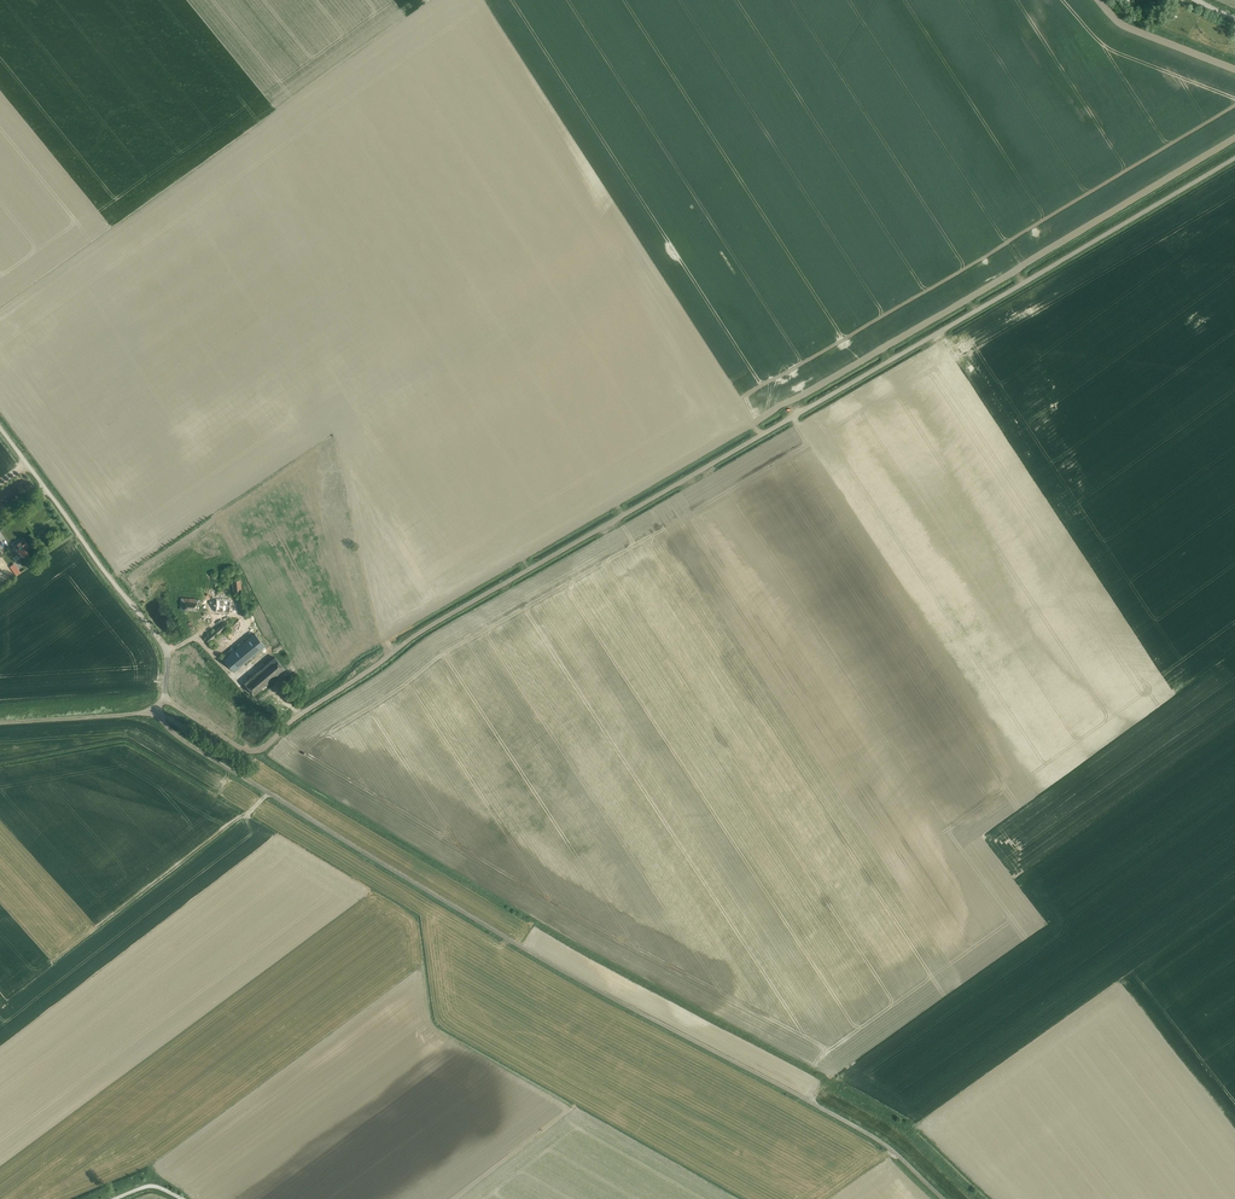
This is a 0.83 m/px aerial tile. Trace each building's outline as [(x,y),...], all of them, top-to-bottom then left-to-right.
[(30,547),(28,544),(24,539),(14,546),(23,558),(28,554),(26,550),(30,547)] [(14,563),(10,566),(16,575),(20,572),(14,563)] [(233,593),(240,592),(241,592),(240,579),(232,580),(233,593)] [(198,610),(199,599),(181,597),(180,609),(198,610)] [(229,612),(230,601),(216,600),(215,611),(229,612)] [(208,642),(225,627),(222,624),(205,639),(208,642)] [(234,671),(264,645),(254,633),(223,659),(234,671)] [(254,695),(285,669),(275,657),(244,683),(254,695)]
